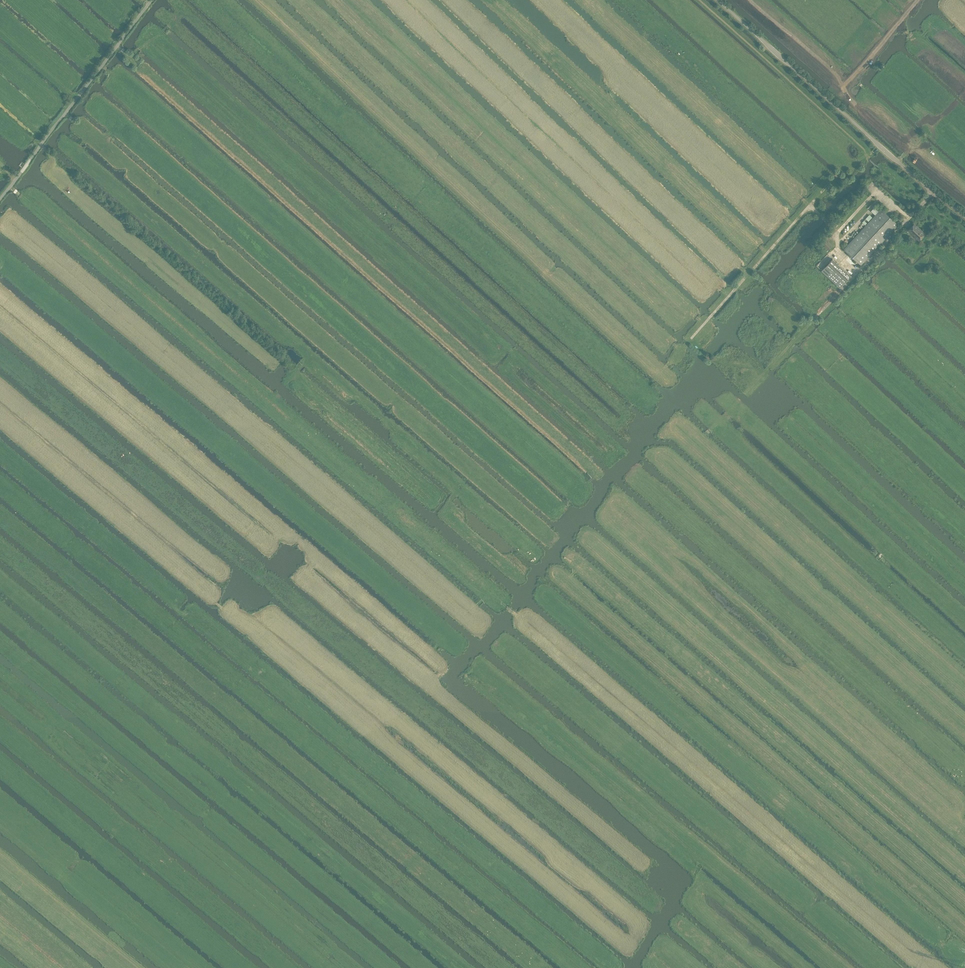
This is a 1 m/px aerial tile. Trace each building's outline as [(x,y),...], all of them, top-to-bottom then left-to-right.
[(862,266),(899,226),(882,211),(845,250),(862,266)] [(908,230),(918,240),(925,234),(914,223),(908,230)] [(833,244),(824,235),(817,242),(825,251),(833,244)] [(832,258),(821,270),(840,287),(851,275),(832,258)]
